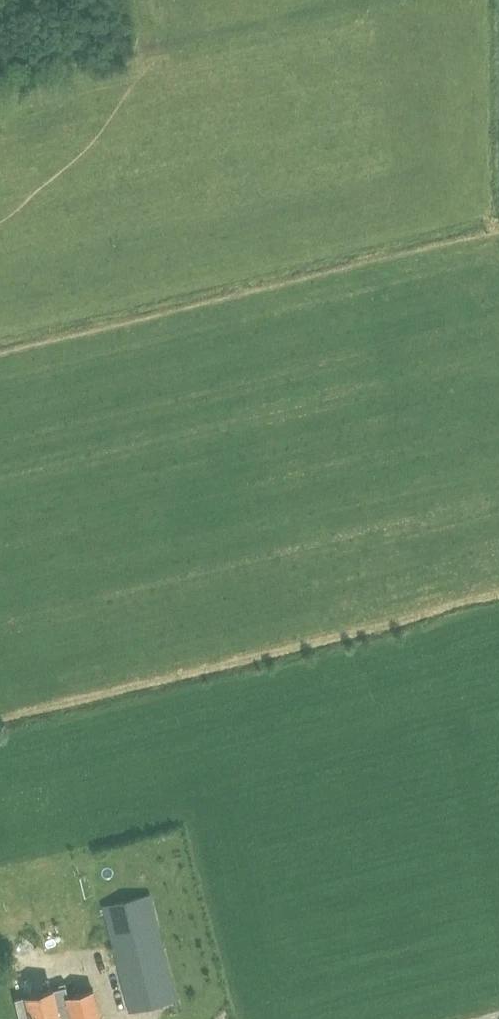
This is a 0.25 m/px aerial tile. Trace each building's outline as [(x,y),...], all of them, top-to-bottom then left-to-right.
[(128,1012),(179,999),(152,891),(102,905),(128,1012)] [(93,989),(69,995),(66,984),(53,988),(53,986),(29,993),(28,992),(15,995),(21,1018),(95,1018),(100,1018),(93,989)]
